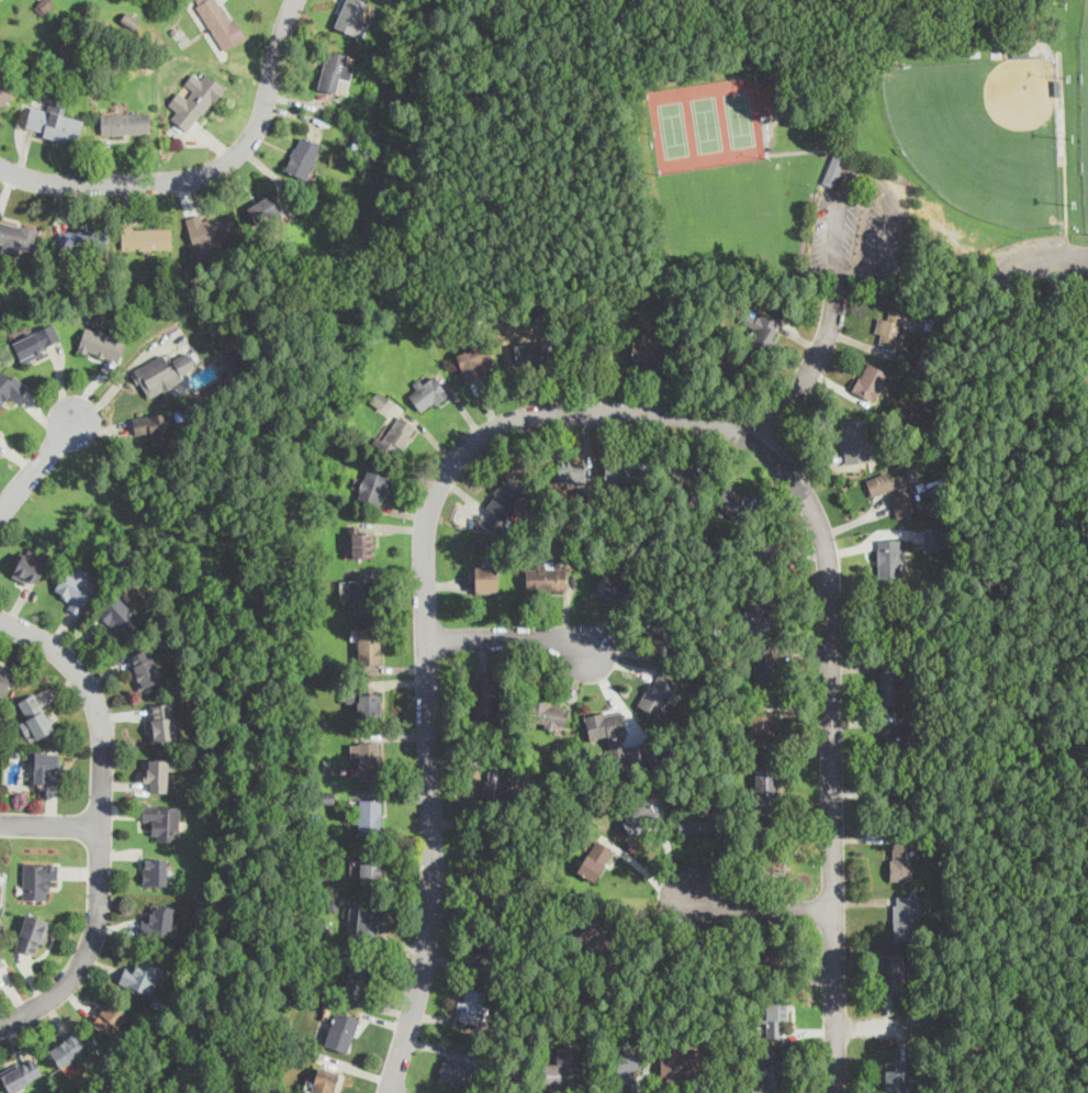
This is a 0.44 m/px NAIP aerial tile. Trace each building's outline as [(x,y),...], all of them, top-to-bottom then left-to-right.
[(53,0),(40,0),(34,7),(43,14),(54,1),(53,0)] [(221,0),(194,0),(223,51),(244,38),(221,0)] [(361,0),(346,0),(336,25),(359,34),(371,4),(361,0)] [(319,87),(343,92),(351,54),(327,48),(319,87)] [(0,69),(0,104),(1,105),(19,88),(0,69)] [(220,87),(204,75),(171,118),(187,130),(220,87)] [(24,130),(78,142),(83,119),(64,114),(67,97),(47,91),(43,108),(31,104),(24,130)] [(100,112),(100,132),(145,132),(145,112),(100,112)] [(284,166),(304,178),(322,145),(302,134),(284,166)] [(822,181),(834,150),(846,154),(834,186),(822,181)] [(247,205),(258,224),(283,210),(272,191),(247,205)] [(195,250),(237,238),(229,212),(188,224),(195,250)] [(0,219),(0,241),(3,242),(1,252),(19,256),(21,246),(35,249),(41,228),(0,219)] [(121,226),(121,248),(171,247),(171,225),(121,226)] [(58,231),(58,254),(105,254),(105,231),(58,231)] [(899,347),(908,311),(890,308),(888,319),(879,316),(874,341),(899,347)] [(779,319),(761,310),(759,315),(749,311),(743,324),(753,328),(748,341),(767,349),(779,319)] [(21,360),(63,342),(54,322),(12,341),(21,360)] [(126,335),(87,323),(78,348),(117,360),(126,335)] [(663,359),(663,337),(632,337),(632,359),(663,359)] [(464,377),(495,365),(485,341),(456,353),(464,377)] [(547,366),(547,342),(515,342),(515,366),(547,366)] [(133,368),(146,395),(197,370),(188,352),(168,361),(164,354),(133,368)] [(887,370),(866,360),(852,390),(873,400),(887,370)] [(5,366),(0,371),(0,408),(2,410),(26,386),(5,366)] [(406,390),(422,412),(449,393),(433,371),(406,390)] [(371,401),(380,407),(387,397),(378,390),(371,401)] [(152,447),(172,443),(167,411),(133,416),(136,436),(149,434),(152,447)] [(378,434),(373,444),(393,453),(396,446),(405,450),(417,424),(399,414),(386,438),(378,434)] [(864,417),(841,421),(845,464),(870,460),(864,417)] [(663,478),(689,491),(699,470),(672,458),(663,478)] [(584,482),(584,459),(558,459),(558,482),(584,482)] [(356,497),(380,504),(392,469),(369,460),(356,497)] [(635,460),(604,460),(604,481),(635,481),(635,460)] [(866,481),(872,498),(888,491),(898,518),(923,510),(909,467),(866,481)] [(523,484),(504,473),(485,506),(504,516),(523,484)] [(714,501),(734,518),(750,501),(729,483),(714,501)] [(941,525),(924,526),(925,549),(942,549),(941,525)] [(351,528),(351,556),(373,556),(373,528),(351,528)] [(774,564),(775,539),(751,537),(749,562),(774,564)] [(877,539),(877,579),(901,579),(901,539),(877,539)] [(48,559),(24,547),(11,573),(35,585),(48,559)] [(100,581),(74,562),(52,592),(78,611),(100,581)] [(594,585),(620,601),(633,579),(607,564),(594,585)] [(497,591),(497,565),(474,565),(474,591),(497,591)] [(529,570),(529,591),(568,590),(568,568),(529,570)] [(371,612),(371,576),(349,576),(349,612),(371,612)] [(97,612),(123,637),(142,618),(116,593),(97,612)] [(771,593),(744,593),(744,629),(771,629),(771,593)] [(878,601),(878,632),(899,633),(900,602),(878,601)] [(663,611),(640,623),(657,653),(680,640),(663,611)] [(380,665),(380,627),(358,627),(358,665),(380,665)] [(753,681),(774,681),(774,644),(753,644),(753,681)] [(139,689),(162,678),(147,646),(125,657),(139,689)] [(14,671),(0,665),(0,694),(4,695),(14,671)] [(879,704),(901,704),(901,669),(879,669),(879,704)] [(676,681),(655,671),(638,705),(659,715),(676,681)] [(473,680),(473,722),(497,722),(497,680),(473,680)] [(55,728),(34,691),(19,700),(27,717),(22,721),(33,741),(55,728)] [(358,692),(358,716),(381,716),(381,692),(358,692)] [(569,704),(530,700),(527,722),(567,726),(569,704)] [(176,738),(171,701),(149,704),(153,740),(176,738)] [(609,735),(612,759),(629,758),(629,763),(647,761),(644,743),(625,744),(621,710),(586,713),(588,737),(609,735)] [(753,738),(772,738),(772,715),(753,715),(753,738)] [(907,751),(907,723),(883,723),(883,751),(907,751)] [(379,740),(352,740),(352,776),(379,776),(379,740)] [(34,784),(57,784),(57,751),(34,751),(34,784)] [(168,791),(168,757),(144,757),(144,791),(168,791)] [(753,758),(753,794),(775,794),(775,758),(753,758)] [(512,767),(485,765),(482,795),(508,799),(512,767)] [(886,778),(886,808),(910,808),(910,778),(886,778)] [(631,836),(659,818),(644,796),(617,815),(631,836)] [(382,798),(358,798),(358,829),(382,829),(382,798)] [(180,804),(142,804),(142,821),(152,821),(152,840),(180,840),(180,804)] [(674,810),(676,833),(722,829),(720,805),(674,810)] [(480,816),(478,854),(506,856),(507,819),(480,816)] [(615,849),(596,838),(577,869),(595,880),(615,849)] [(912,847),(889,847),(889,880),(912,880),(912,847)] [(166,856),(143,856),(143,884),(166,884),(166,856)] [(360,858),(359,888),(380,888),(380,858),(360,858)] [(23,861),(23,899),(45,899),(45,885),(57,885),(57,861),(23,861)] [(917,894),(893,894),(893,938),(917,938),(917,894)] [(380,904),(358,903),(357,933),(379,934),(380,904)] [(172,904),(153,904),(153,914),(142,914),(141,935),(172,935),(172,904)] [(51,919),(25,912),(15,949),(34,953),(35,951),(42,952),(51,919)] [(574,938),(595,958),(614,939),(593,918),(574,938)] [(476,938),(476,961),(495,961),(495,938),(476,938)] [(787,945),(760,945),(760,972),(787,972),(787,945)] [(905,984),(905,952),(879,952),(879,984),(905,984)] [(119,981),(150,993),(161,966),(139,957),(135,967),(125,963),(119,981)] [(371,967),(351,961),(344,994),(363,1000),(371,967)] [(456,1016),(480,1023),(487,992),(464,985),(456,1016)] [(785,995),(762,995),(763,1011),(754,1011),(754,1023),(764,1023),(764,1036),(786,1036),(785,995)] [(89,1019),(106,1037),(130,1015),(112,996),(89,1019)] [(359,1015),(339,1008),(327,1045),(347,1051),(359,1015)] [(90,1047),(78,1028),(46,1049),(58,1068),(90,1047)] [(439,1078),(461,1083),(470,1051),(447,1046),(439,1078)] [(541,1061),(541,1085),(579,1085),(579,1046),(557,1046),(557,1061),(541,1061)] [(660,1048),(660,1079),(691,1079),(691,1048),(660,1048)] [(616,1082),(637,1082),(637,1049),(616,1049),(616,1082)] [(784,1050),(784,1085),(760,1085),(759,1050),(784,1050)] [(43,1074),(32,1055),(0,1072),(0,1074),(9,1092),(43,1074)] [(885,1092),(909,1092),(909,1063),(885,1063),(885,1092)] [(339,1071),(318,1064),(309,1092),(332,1092),(339,1071)]
